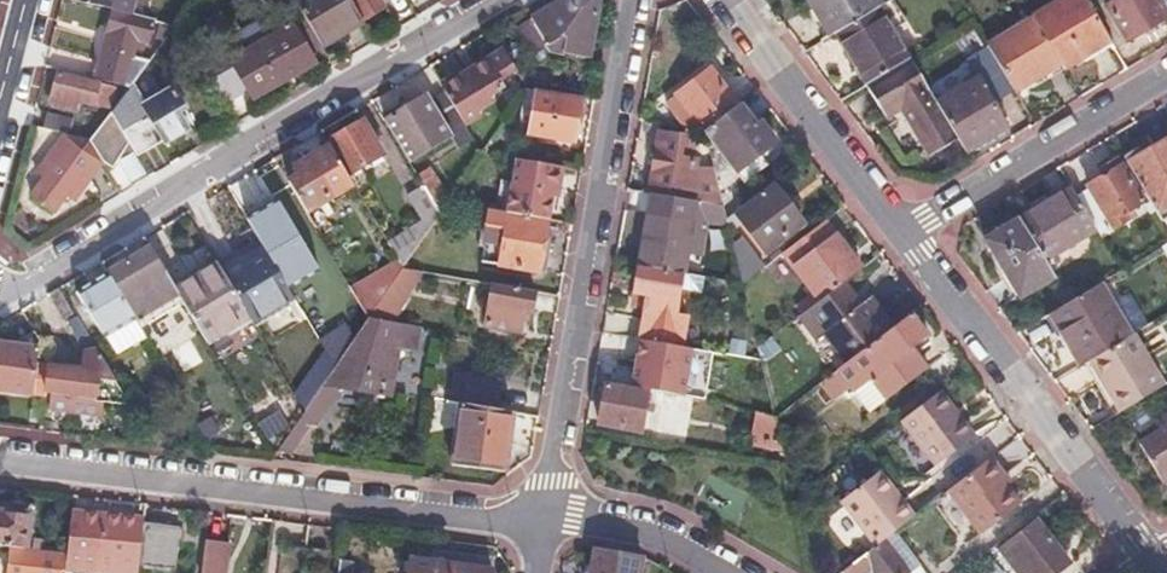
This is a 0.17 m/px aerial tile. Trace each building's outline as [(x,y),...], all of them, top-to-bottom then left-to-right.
[(91,5),(112,10),(128,14),(131,0),(93,0),(91,5)] [(322,46),(363,21),(350,0),(294,0),(302,15),(322,46)] [(369,19),(385,9),(379,0),(357,0),(369,19)] [(517,26),(533,53),(557,39),(558,32),(566,33),(563,53),(589,58),(596,19),(599,0),(559,0),(517,26)] [(832,36),(835,34),(875,10),(881,6),(877,0),(810,0),(832,36)] [(1063,70),(1109,42),(1084,0),(1065,0),(1033,20),(1063,70)] [(1105,7),(1126,42),(1166,18),(1156,0),(1117,0),(1105,7)] [(94,81),(128,89),(145,66),(131,62),(137,41),(145,43),(151,20),(128,14),(112,10),(94,81)] [(835,34),(865,86),(907,61),(875,10),(835,34)] [(227,50),(199,67),(223,105),(247,90),(253,101),(315,63),(327,55),(322,46),(302,15),(272,33),(264,19),(240,34),(248,48),(231,58),(227,50)] [(528,57),(505,20),(491,29),(503,49),(513,65),(528,57)] [(1031,20),(986,48),(1013,93),(1058,65),(1031,20)] [(1013,93),(986,48),(965,61),(974,75),(977,80),(936,105),(958,142),(965,154),(969,151),(1006,129),(994,107),(992,105),(1013,93)] [(501,79),(516,70),(513,65),(503,49),(457,78),(441,87),(456,111),(465,125),(482,115),(479,110),(495,100),(491,94),(504,86),(501,79)] [(907,61),(865,86),(884,118),(901,108),(931,158),(958,142),(936,105),(934,101),(909,60),(907,61)] [(704,131),(737,106),(710,70),(677,94),(704,131)] [(80,103),(112,111),(126,93),(57,74),(48,105),(77,113),(80,103)] [(574,142),(582,97),(538,89),(529,134),(574,142)] [(150,117),(146,119),(160,142),(163,140),(165,144),(187,131),(181,122),(177,115),(184,111),(172,90),(144,107),(150,117)] [(457,149),(474,140),(465,125),(456,111),(441,121),(426,96),(385,120),(409,161),(449,137),(457,149)] [(754,127),(737,106),(704,131),(734,172),(775,142),(760,122),(754,127)] [(188,117),(184,111),(177,115),(181,122),(188,117)] [(42,130),(63,135),(90,142),(102,125),(47,112),(42,130)] [(90,142),(102,163),(113,170),(130,147),(122,133),(111,113),(102,125),(90,142)] [(130,147),(136,157),(160,142),(146,119),(139,123),(137,120),(129,124),(131,128),(122,133),(130,147)] [(361,121),(326,141),(330,147),(347,175),(382,153),(361,121)] [(73,202),(102,163),(90,142),(63,135),(36,174),(43,179),(31,197),(53,214),(66,196),(73,202)] [(649,193),(653,193),(669,196),(668,199),(696,204),(723,208),(715,174),(694,171),(695,163),(690,163),(678,161),(682,139),(659,135),(649,193)] [(1166,205),(1166,138),(1125,163),(1155,212),(1166,205)] [(694,141),(682,139),(678,161),(690,163),(694,141)] [(305,213),(353,185),(347,175),(330,147),(294,168),(300,177),(288,184),(305,213)] [(547,219),(549,219),(558,166),(515,159),(506,211),(509,212),(547,219)] [(1146,209),(1120,164),(1085,185),(1111,230),(1146,209)] [(420,180),(440,213),(449,200),(451,197),(432,165),(417,174),(420,180)] [(387,244),(402,268),(440,213),(420,180),(404,190),(423,223),(387,244)] [(727,226),(742,284),(764,268),(732,227),(741,220),(764,252),(801,224),(772,185),(726,219),(727,226)] [(1043,260),(1095,230),(1070,188),(1017,219),(1043,260)] [(681,273),(684,274),(688,253),(693,222),(707,225),(708,222),(727,226),(726,219),(723,208),(696,204),(668,199),(653,196),(651,196),(639,266),(681,273)] [(257,197),(239,208),(255,234),(273,224),(257,197)] [(547,219),(509,212),(498,263),(537,271),(547,219)] [(1018,296),(1052,275),(1048,270),(1043,260),(1017,219),(983,239),(1015,291),(1018,296)] [(693,222),(688,253),(702,255),(707,225),(693,222)] [(818,302),(843,283),(860,270),(834,237),(823,223),(782,254),(793,268),(818,302)] [(322,348),(334,367),(368,318),(314,228),(293,240),(306,262),(301,265),(316,290),(318,289),(327,284),(341,307),(334,312),(346,333),(322,348)] [(250,321),(291,296),(257,239),(216,264),(249,318),(250,321)] [(181,301),(174,290),(163,271),(149,248),(107,273),(121,297),(139,327),(181,301)] [(249,318),(216,264),(174,290),(181,301),(206,344),(249,318)] [(645,308),(639,340),(681,347),(687,316),(674,313),(678,288),(681,273),(639,266),(634,292),(647,294),(645,308)] [(393,281),(380,301),(413,305),(428,273),(402,268),(393,281)] [(121,297),(107,273),(76,292),(103,338),(103,337),(114,356),(146,337),(139,327),(121,297)] [(367,292),(380,301),(393,281),(381,273),(367,292)] [(684,274),(681,273),(678,288),(700,292),(703,277),(684,274)] [(838,369),(911,314),(899,299),(882,312),(869,297),(859,305),(843,283),(818,302),(790,324),(808,347),(816,340),(838,369)] [(1080,365),(1092,358),(1129,336),(1098,283),(1067,302),(1049,313),(1080,365)] [(327,284),(318,289),(332,313),(334,312),(341,307),(327,284)] [(531,313),(534,291),(492,284),(485,326),(520,332),(524,312),(531,313)] [(131,404),(60,287),(47,295),(64,324),(69,322),(79,338),(84,352),(80,371),(36,364),(32,394),(131,404)] [(647,294),(634,292),(632,306),(645,308),(647,294)] [(928,335),(911,314),(838,369),(836,371),(853,393),(869,381),(885,400),(927,369),(911,348),(928,335)] [(325,380),(342,383),(393,392),(401,349),(417,352),(421,328),(368,318),(334,367),(326,378),(325,380)] [(1164,385),(1132,333),(1129,336),(1092,358),(1112,391),(1108,393),(1119,412),(1164,385)] [(777,337),(756,340),(758,357),(779,355),(777,337)] [(681,347),(639,340),(631,388),(648,391),(684,397),(692,349),(681,347)] [(32,394),(36,364),(38,347),(16,345),(0,343),(0,390),(11,391),(31,394),(32,394)] [(295,396),(304,411),(325,380),(326,378),(314,369),(295,396)] [(458,373),(453,402),(460,403),(465,374),(458,373)] [(465,374),(460,403),(494,409),(500,380),(465,374)] [(325,380),(304,411),(317,420),(342,383),(325,380)] [(869,381),(853,393),(868,413),(885,400),(869,381)] [(631,388),(607,383),(599,424),(641,431),(648,391),(631,388)] [(248,413),(273,455),(280,445),(304,411),(295,396),(290,387),(248,413)] [(974,437),(940,391),(901,420),(935,466),(974,437)] [(505,473),(513,412),(494,409),(460,403),(452,466),(505,473)] [(753,436),(780,441),(774,418),(757,413),(753,436)] [(1161,419),(1166,428),(1138,446),(1162,487),(1166,484),(1166,415),(1161,419)] [(1004,477),(991,459),(948,492),(980,535),(1020,506),(1006,489),(1000,481),(1004,477)] [(841,501),(876,547),(883,542),(892,535),(914,518),(879,472),(841,501)] [(1010,485),(1004,477),(1000,481),(1006,489),(1010,485)] [(147,504),(73,495),(68,535),(66,554),(64,568),(107,572),(138,572),(139,565),(144,522),(145,520),(147,504)] [(11,547),(24,549),(29,514),(0,511),(0,546),(11,547)] [(144,522),(139,565),(175,568),(180,526),(144,522)] [(1036,522),(999,551),(1016,572),(1053,572),(1050,569),(1064,559),(1036,522)] [(917,569),(892,535),(883,542),(907,572),(911,572),(917,569)] [(205,541),(201,572),(225,572),(229,544),(205,541)] [(883,542),(876,547),(842,572),(843,572),(864,572),(869,569),(872,572),(907,572),(883,542)] [(305,546),(281,544),(278,572),(302,572),(305,548),(305,546)] [(64,569),(66,554),(24,549),(11,547),(8,572),(59,572),(60,568),(64,569)] [(641,555),(595,547),(590,572),(638,572),(641,555)] [(410,572),(481,572),(481,568),(412,559),(410,572)] [(338,572),(350,572),(351,564),(339,562),(338,572)]
